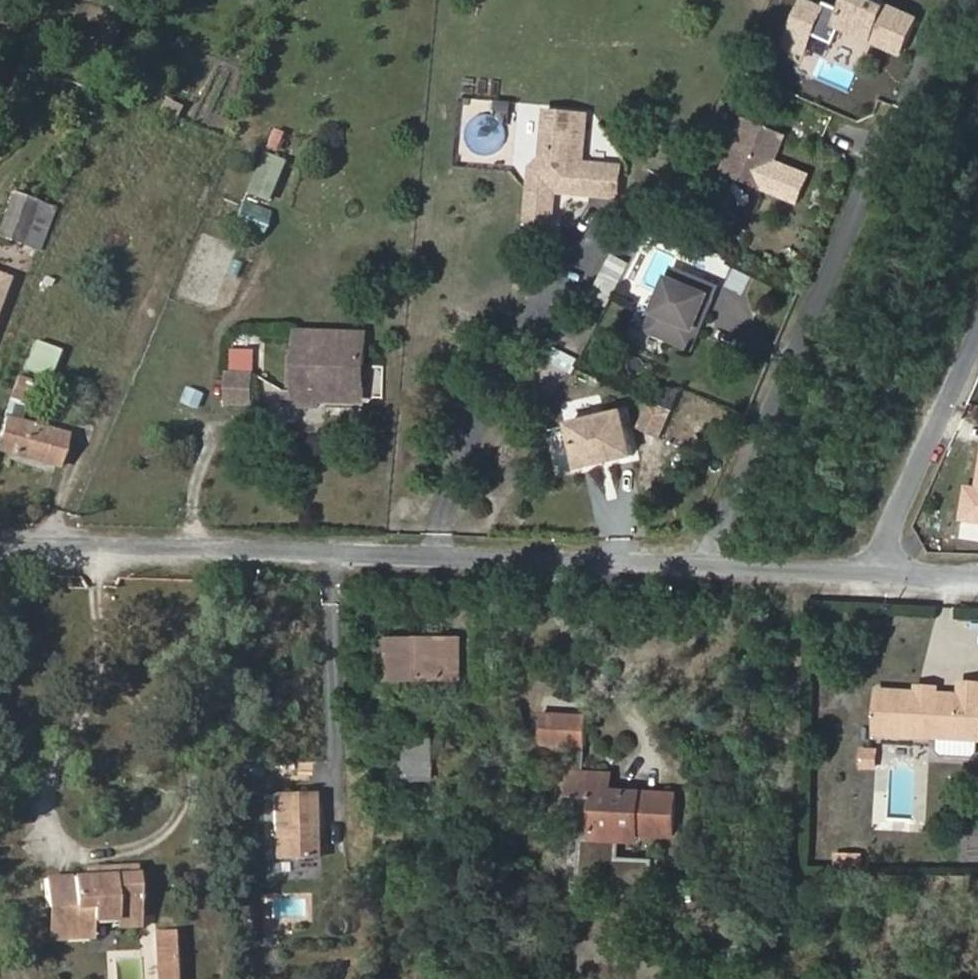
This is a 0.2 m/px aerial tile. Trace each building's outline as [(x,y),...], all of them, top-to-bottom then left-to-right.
[(917,19),(873,0),(850,0),(838,26),(902,54),(917,19)] [(206,133),(232,82),(212,72),(186,124),(191,127),(177,154),(199,165),(214,137),(206,133)] [(178,118),(183,102),(164,96),(158,112),(178,118)] [(583,163),(587,115),(547,112),(543,158),(532,167),(527,221),(553,223),(555,191),(618,197),(621,166),(583,163)] [(763,189),(786,134),(746,117),(723,173),(763,189)] [(502,128),(481,118),(471,139),(493,149),(502,128)] [(271,126),(266,146),(278,149),(283,129),(271,126)] [(264,199),(279,161),(261,153),(246,191),(264,199)] [(29,220),(36,201),(12,192),(4,211),(29,220)] [(54,209),(36,201),(29,220),(4,211),(0,221),(0,236),(37,251),(54,209)] [(260,235),(267,217),(241,206),(233,223),(260,235)] [(689,241),(682,259),(723,273),(729,255),(689,241)] [(49,285),(52,279),(45,276),(42,282),(49,285)] [(693,349),(714,297),(669,279),(648,331),(693,349)] [(365,397),(367,338),(297,336),(296,390),(284,390),(283,405),(319,406),(320,396),(365,397)] [(33,337),(22,367),(51,378),(62,348),(33,337)] [(559,377),(578,348),(565,339),(545,368),(559,377)] [(221,385),(223,363),(212,362),(210,384),(221,385)] [(253,404),(254,373),(227,373),(226,403),(253,404)] [(23,401),(30,382),(17,377),(9,400),(5,416),(20,420),(25,401),(23,401)] [(178,401),(197,408),(203,391),(184,384),(178,401)] [(635,456),(625,412),(571,424),(581,468),(635,456)] [(66,433),(20,420),(5,416),(0,433),(0,450),(57,466),(66,433)] [(461,678),(461,639),(391,640),(391,678),(461,678)] [(391,678),(391,640),(372,640),(372,678),(391,678)] [(962,683),(961,696),(936,694),(934,694),(930,699),(924,698),(921,693),(919,693),(880,691),(876,733),(977,740),(977,684),(962,683)] [(936,694),(937,688),(919,687),(919,693),(921,693),(924,698),(930,699),(934,694),(936,694)] [(543,710),(541,745),(589,749),(592,713),(543,710)] [(433,763),(433,740),(407,739),(407,764),(433,763)] [(674,836),(676,794),(611,791),(612,774),(572,772),(570,797),(595,799),(593,838),(621,840),(621,833),(637,834),(674,836)] [(319,791),(274,790),(273,877),(296,877),(296,856),(318,856),(319,791)] [(636,841),(637,834),(621,833),(621,840),(636,841)] [(861,870),(861,854),(843,854),(843,869),(861,870)] [(137,874),(136,866),(84,869),(85,877),(137,874)] [(139,919),(137,874),(85,877),(45,879),(47,907),(57,907),(58,940),(93,939),(92,921),(113,920),(139,919)] [(58,940),(57,907),(47,907),(49,941),(58,940)] [(140,927),(139,919),(113,920),(113,928),(140,927)] [(174,950),(174,931),(157,932),(157,951),(174,950)] [(174,950),(157,951),(159,978),(176,978),(174,950)]
